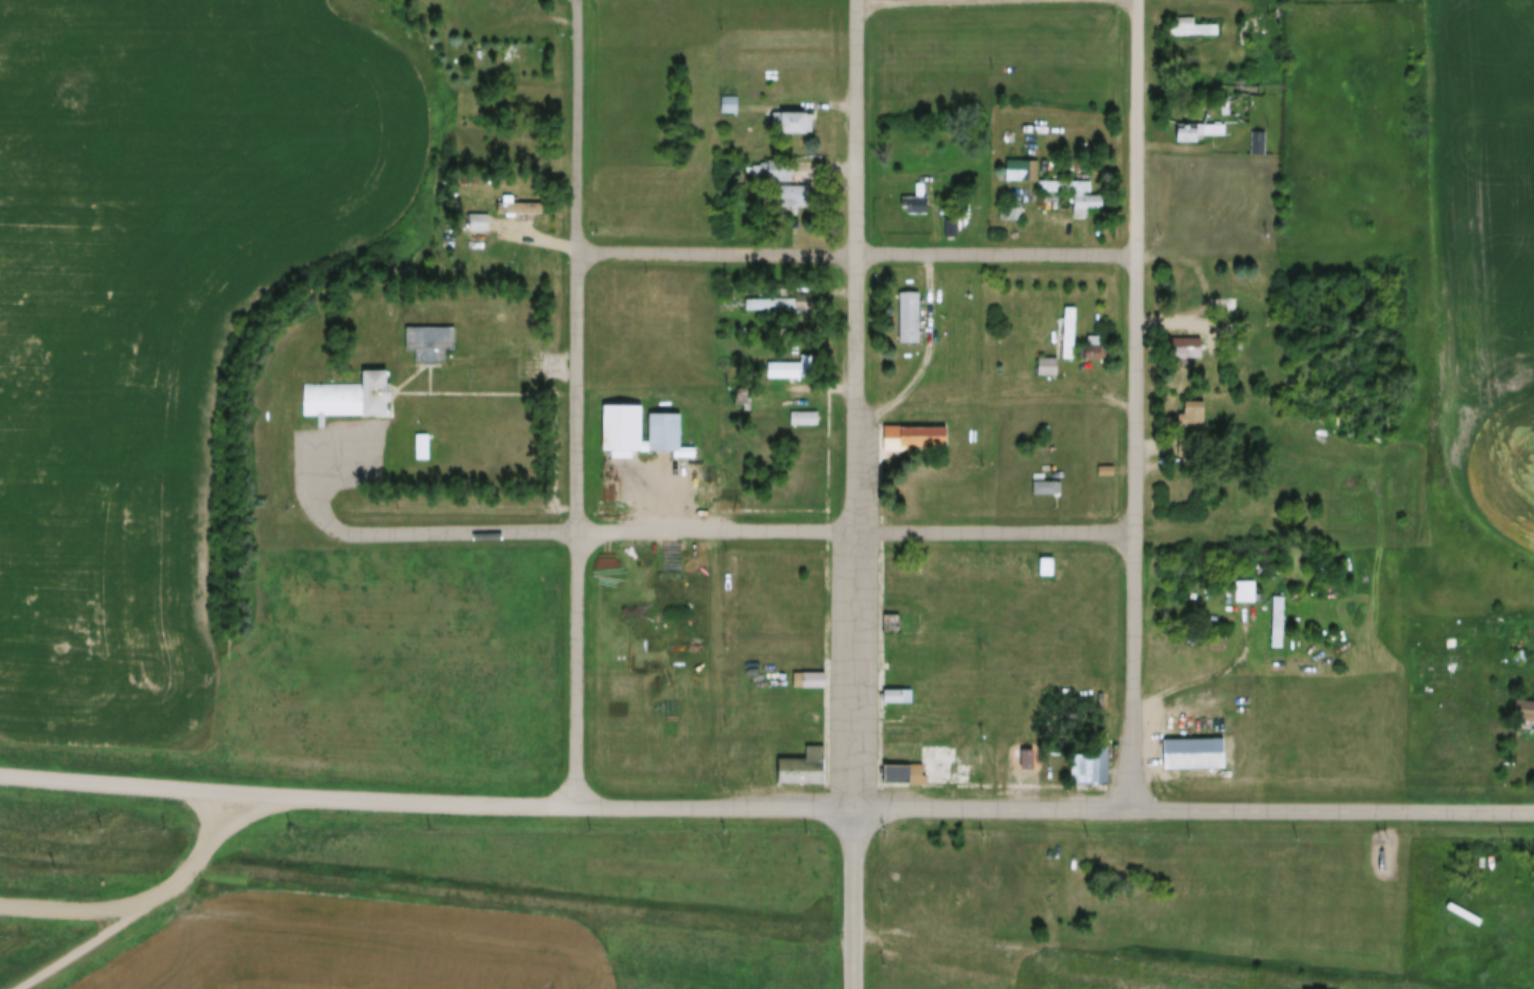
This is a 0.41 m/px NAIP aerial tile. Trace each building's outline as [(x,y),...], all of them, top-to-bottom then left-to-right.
[(1176,17),(1176,11),(1193,11),(1193,17),(1219,17),(1220,28),(1169,28),(1169,17),(1176,17)] [(1195,21),(1170,21),(1170,38),(1218,38),(1218,27),(1195,27),(1195,21)] [(737,90),(737,105),(722,105),(722,90),(737,90)] [(1222,93),(1230,93),(1230,108),(1222,108),(1222,93)] [(739,100),(722,100),(722,116),(739,116),(739,100)] [(776,107),(810,107),(810,128),(776,128),(776,107)] [(1226,117),(1226,129),(1195,129),(1195,135),(1176,135),(1175,117),(1226,117)] [(1253,125),(1267,125),(1267,147),(1253,147),(1253,125)] [(1225,127),(1177,127),(1177,145),(1201,145),(1201,138),(1225,138),(1225,127)] [(1251,157),(1264,157),(1264,135),(1251,135),(1251,157)] [(1007,154),(1037,154),(1038,174),(1007,174),(1007,154)] [(754,158),(780,158),(780,174),(754,174),(754,158)] [(792,184),(792,163),(767,163),(767,184),(792,184)] [(474,169),(474,178),(465,178),(464,169),(474,169)] [(1039,174),(1088,174),(1088,185),(1039,185),(1039,174)] [(779,179),(810,179),(810,199),(779,199),(779,179)] [(1073,188),(1107,188),(1107,202),(1090,202),(1090,211),(1073,211),(1073,188)] [(503,197),(502,189),(512,189),(512,197),(542,197),(542,207),(498,207),(498,197),(503,197)] [(811,189),(783,189),(783,210),(811,210),(811,189)] [(901,191),(925,191),(925,206),(907,206),(907,200),(901,200),(901,191)] [(929,200),(902,200),(902,213),(907,213),(907,217),(929,217),(929,200)] [(1001,201),(1022,201),(1022,213),(1001,213),(1001,201)] [(498,217),(543,217),(543,206),(513,206),(513,203),(498,203),(498,217)] [(489,207),(489,223),(470,223),(469,207),(489,207)] [(1022,209),(1000,209),(1000,223),(1022,223),(1022,209)] [(946,211),(966,211),(966,230),(946,230),(946,211)] [(490,233),(490,216),(468,216),(468,233),(490,233)] [(899,286),(918,286),(918,336),(899,336),(899,286)] [(746,292),(799,292),(799,303),(746,303),(746,292)] [(814,300),(745,300),(745,313),(814,313),(814,300)] [(1060,351),(1063,301),(1074,302),(1071,352),(1060,351)] [(444,343),(445,355),(435,355),(435,358),(423,358),(423,355),(414,355),(414,343),(406,343),(406,320),(453,320),(453,343),(444,343)] [(1087,330),(1099,330),(1099,339),(1087,339),(1087,330)] [(1198,332),(1198,351),(1169,351),(1169,332),(1198,332)] [(1099,339),(1087,339),(1082,339),(1082,353),(1099,353),(1099,339)] [(1107,362),(1107,348),(1086,348),(1086,362),(1107,362)] [(768,355),(801,355),(801,349),(812,349),(812,371),(768,371),(768,355)] [(1039,351),(1057,351),(1057,369),(1039,369),(1039,351)] [(387,378),(388,395),(383,395),(383,408),(327,408),(327,421),(318,421),(317,408),(308,408),(307,377),(358,377),(358,364),(383,364),(383,378),(387,378)] [(770,381),(813,381),(813,364),(770,364),(770,381)] [(1182,417),(1176,417),(1176,407),(1182,407),(1182,395),(1203,395),(1203,425),(1182,425),(1182,417)] [(677,407),(677,445),(600,445),(600,399),(638,399),(638,434),(647,434),(647,407),(677,407)] [(791,405),(819,405),(819,417),(791,417),(791,405)] [(820,414),(791,414),(791,428),(820,428),(820,414)] [(898,442),(898,444),(884,444),(884,418),(898,418),(898,420),(943,420),(943,441),(898,442)] [(1044,418),(1052,418),(1052,430),(1044,430),(1044,418)] [(417,428),(430,428),(430,452),(417,453),(417,428)] [(1099,458),(1114,458),(1114,469),(1099,469),(1099,458)] [(1060,474),(1060,488),(1034,488),(1034,474),(1060,474)] [(1034,498),(1066,498),(1066,484),(1034,484),(1034,498)] [(1039,552),(1051,552),(1052,569),(1039,569),(1039,552)] [(1039,577),(1055,577),(1054,561),(1039,561),(1039,577)] [(1239,575),(1256,575),(1256,594),(1239,594),(1239,575)] [(1255,585),(1236,585),(1236,604),(1258,604),(1258,598),(1255,598),(1255,585)] [(1274,590),(1285,590),(1283,640),(1272,640),(1274,590)] [(884,609),(900,608),(900,626),(884,626),(884,609)] [(795,666),(824,666),(824,681),(795,681),(795,666)] [(827,676),(794,676),(794,690),(827,690),(827,676)] [(884,682),(912,682),(912,695),(884,695),(884,682)] [(886,705),(908,705),(908,694),(886,694),(886,705)] [(1517,694),(1533,695),(1533,715),(1515,714),(1517,694)] [(1514,707),(1499,701),(1496,709),(1511,715),(1514,707)] [(1524,702),(1517,720),(1533,727),(1533,706),(1524,702)] [(1163,733),(1221,733),(1221,761),(1163,761),(1163,733)] [(1070,747),(1088,747),(1087,740),(1108,739),(1108,777),(1070,777),(1070,747)] [(816,754),(816,777),(776,777),(776,752),(805,752),(805,740),(822,740),(822,754),(816,754)] [(1020,743),(1032,743),(1032,762),(1020,762),(1020,743)] [(1036,773),(1036,754),(1023,754),(1023,773),(1036,773)] [(883,758),(921,758),(921,769),(928,769),(928,777),(883,778),(883,758)]
